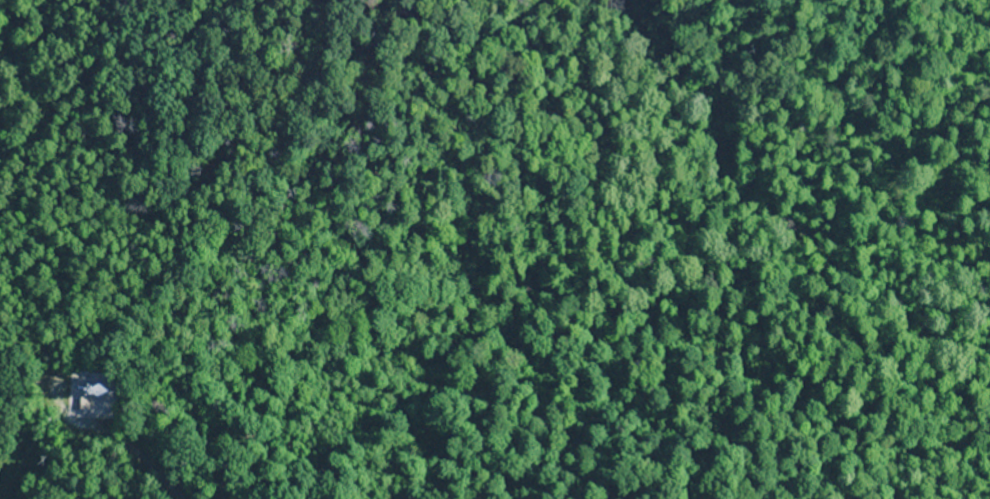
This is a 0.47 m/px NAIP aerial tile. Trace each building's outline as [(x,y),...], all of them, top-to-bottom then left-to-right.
[(73,395),(71,409),(86,411),(88,398),(73,395)]
